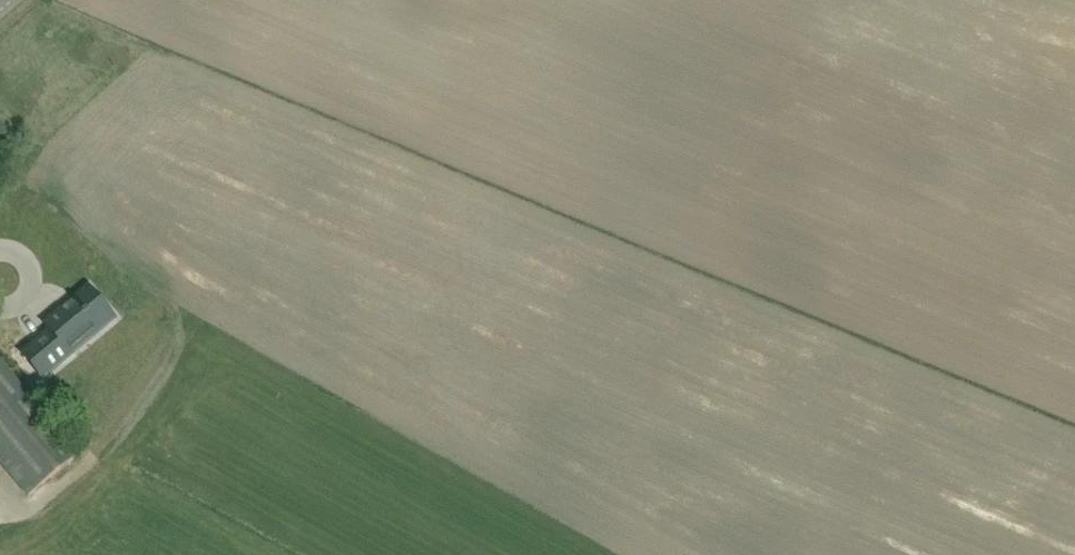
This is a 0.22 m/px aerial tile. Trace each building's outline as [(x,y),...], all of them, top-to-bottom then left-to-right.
[(52,332),(24,356),(43,378),(114,319),(89,290),(47,325),(52,332)] [(30,497),(79,456),(0,361),(0,461),(30,497)]
